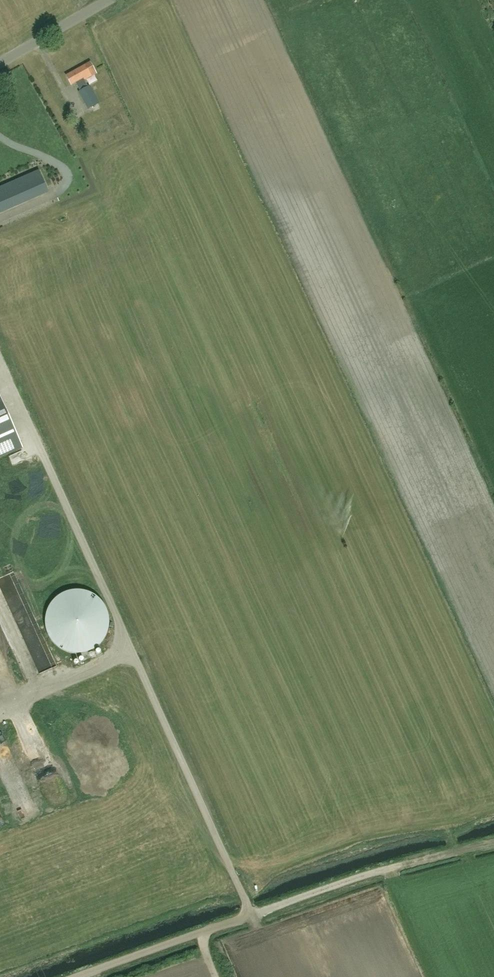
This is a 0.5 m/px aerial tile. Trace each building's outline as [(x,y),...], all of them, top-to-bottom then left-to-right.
[(90,62),(66,76),(71,85),(77,81),(82,90),(79,92),(88,109),(99,103),(89,86),(88,87),(84,80),(97,73),(90,62)] [(2,129),(9,138),(16,133),(9,124),(2,129)] [(48,192),(39,170),(0,187),(0,213),(48,192)] [(22,447),(0,398),(0,456),(22,447)] [(79,590),(77,590),(75,590),(73,590),(70,591),(67,592),(65,592),(63,593),(60,595),(58,596),(56,598),(54,599),(52,601),(51,603),(50,605),(49,607),(48,609),(46,612),(45,615),(45,617),(45,619),(45,622),(45,624),(45,627),(46,630),(46,633),(47,635),(49,638),(50,640),(51,642),(53,644),(55,646),(57,647),(58,649),(59,649),(61,650),(63,651),(66,653),(69,653),(71,654),(74,654),(77,654),(80,654),(82,654),(84,654),(87,653),(90,652),(92,650),(96,648),(98,647),(100,645),(102,642),(103,640),(105,638),(106,635),(107,632),(108,629),(109,627),(109,624),(109,622),(109,619),(108,617),(108,614),(107,611),(106,609),(105,607),(104,605),(103,603),(101,601),(100,599),(98,598),(96,597),(95,596),(93,594),(90,593),(88,592),(87,592),(84,591),(82,590),(79,590)] [(33,623),(22,627),(26,640),(37,636),(33,623)] [(2,695),(12,691),(11,686),(0,690),(2,695)] [(30,717),(27,712),(23,714),(22,711),(13,715),(18,723),(30,717)]
